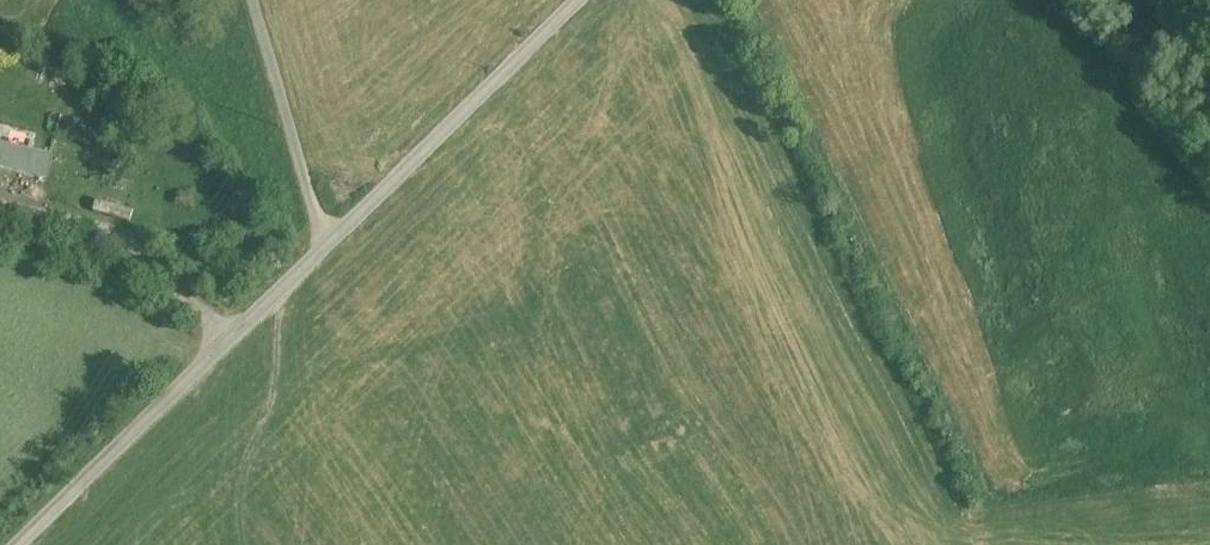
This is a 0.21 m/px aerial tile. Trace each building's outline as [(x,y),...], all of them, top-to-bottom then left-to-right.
[(1,166),(28,172),(33,152),(0,144),(0,165),(1,166)] [(51,157),(33,152),(28,172),(45,177),(51,157)]
